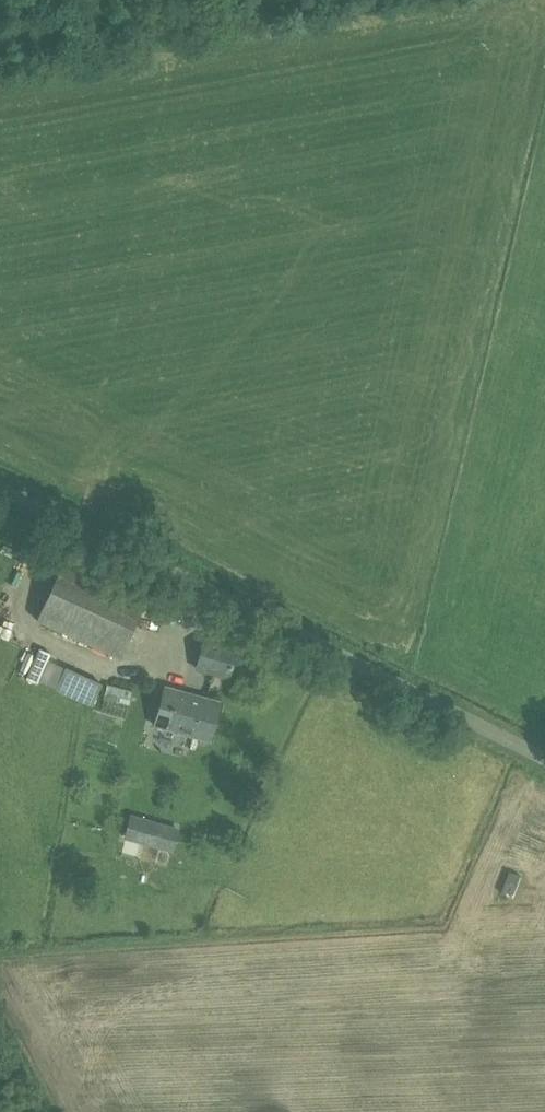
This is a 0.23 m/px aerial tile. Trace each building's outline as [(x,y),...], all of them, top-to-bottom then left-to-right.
[(119,658),(147,597),(63,560),(36,620),(119,658)] [(227,682),(235,652),(204,643),(195,673),(227,682)] [(51,654),(39,649),(26,679),(38,684),(51,654)] [(89,698),(98,676),(59,660),(50,682),(89,698)] [(129,704),(133,691),(107,683),(103,698),(129,704)] [(210,739),(221,702),(164,687),(154,724),(210,739)] [(178,828),(155,821),(148,845),(171,852),(178,828)] [(512,898),(520,876),(508,872),(501,894),(512,898)]
